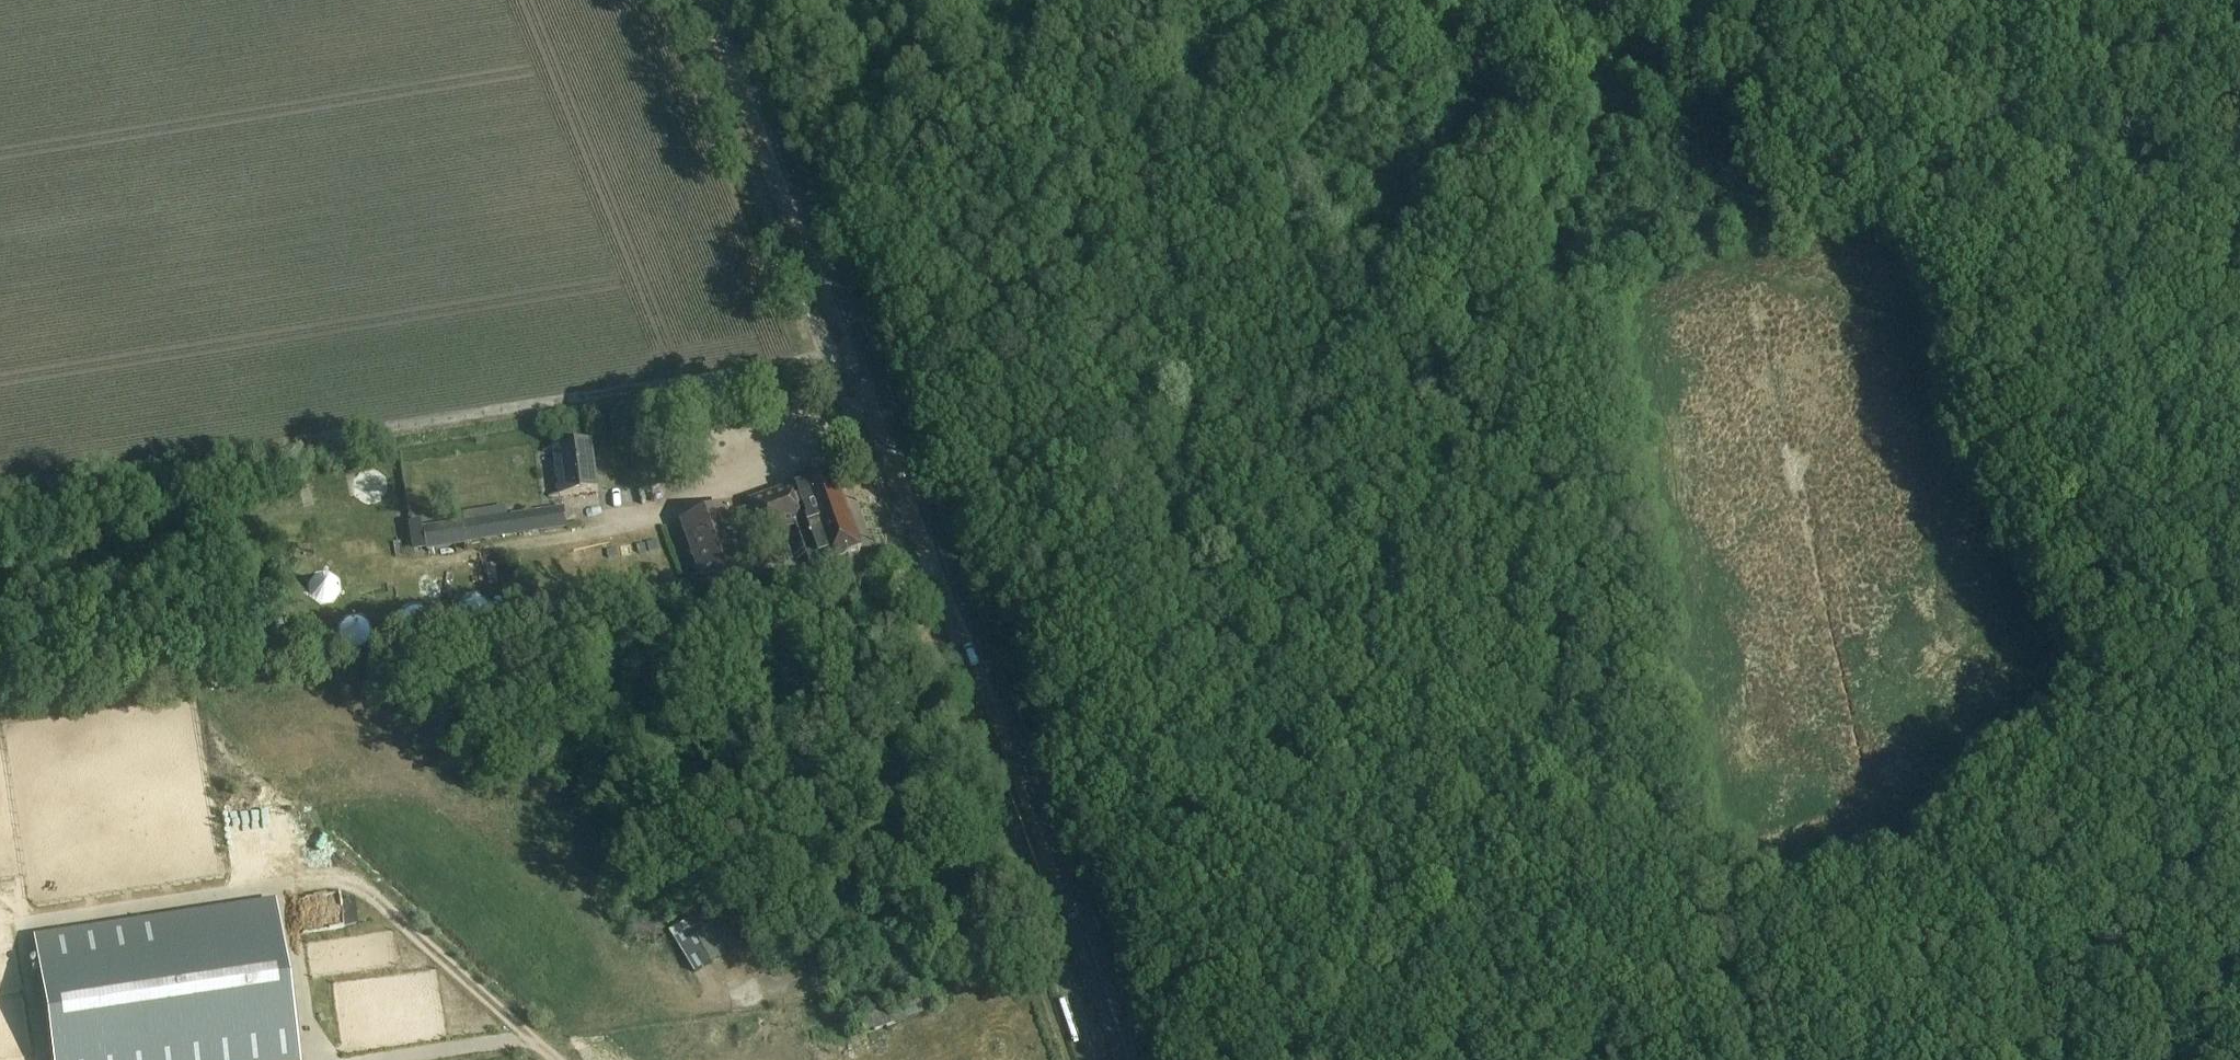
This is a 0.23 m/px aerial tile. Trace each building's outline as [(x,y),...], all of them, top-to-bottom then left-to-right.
[(567,498),(603,493),(596,445),(561,450),(567,498)] [(757,514),(737,521),(731,505),(680,524),(705,592),(755,573),(740,532),(761,524),(765,536),(798,524),(814,566),(865,548),(837,473),(753,503),(757,514)] [(564,508),(538,512),(541,533),(565,530),(567,529),(566,519),(564,508)] [(464,522),(424,527),(424,529),(427,552),(467,546),(466,543),(464,522)] [(673,930),(670,931),(672,935),(695,974),(702,969),(712,964),(728,954),(738,948),(714,906),(673,930)] [(39,978),(52,1059),(299,1059),(281,941),(39,978)] [(905,1001),(869,1015),(875,1031),(884,1028),(924,1013),(919,1001),(906,1006),(905,1001)]
